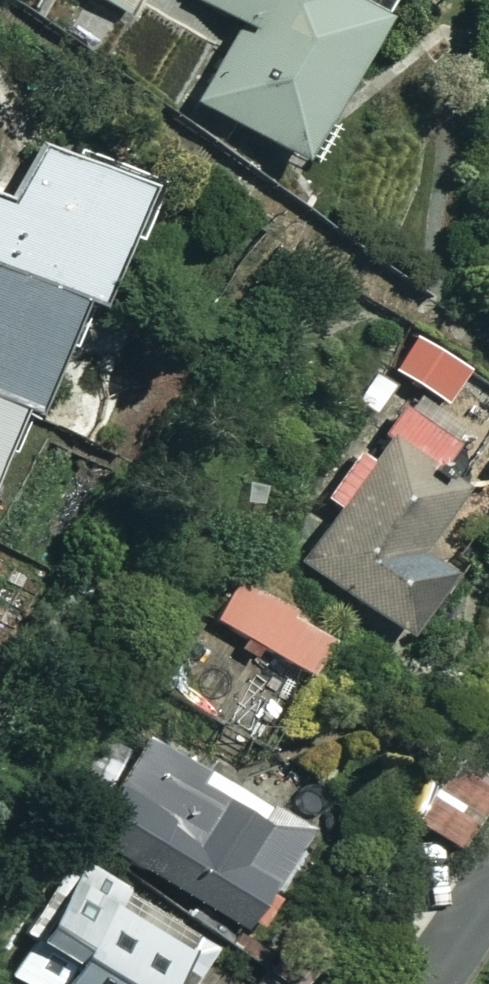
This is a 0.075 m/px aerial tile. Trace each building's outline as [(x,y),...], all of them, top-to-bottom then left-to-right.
[(131,15),(139,0),(103,0),(131,15)] [(378,0),(201,0),(241,22),(198,101),(295,154),(378,0)] [(40,133),(11,206),(0,201),(0,264),(76,288),(99,298),(124,236),(137,241),(160,181),(40,133)] [(0,264),(0,392),(12,396),(30,403),(76,288),(0,264)] [(470,368),(416,334),(388,380),(375,372),(353,407),(365,415),(279,551),(407,632),(447,568),(428,556),(488,459),(488,403),(460,384),(470,368)] [(12,396),(0,392),(0,425),(12,396)] [(328,632),(240,580),(217,619),(304,672),(328,632)] [(454,750),(409,817),(456,848),(488,799),(488,773),(454,750)] [(191,786),(137,753),(88,833),(240,927),(304,823),(206,762),(191,786)] [(74,860),(0,983),(182,983),(208,940),(74,860)]
